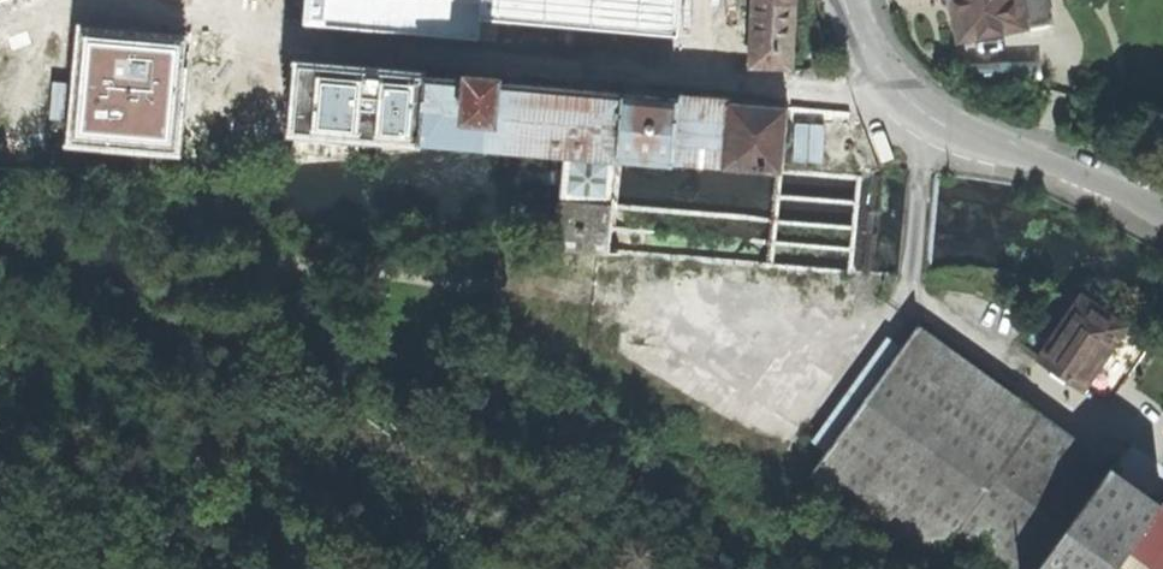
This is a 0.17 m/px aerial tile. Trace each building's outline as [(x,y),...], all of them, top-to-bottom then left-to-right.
[(750,66),(791,68),(795,0),(753,0),(752,19),(750,66)] [(1052,20),(1048,0),(942,0),(943,5),(950,3),(958,40),(1052,20)] [(849,270),(859,172),(783,166),(788,106),(661,94),(403,70),(304,61),(295,162),(338,157),(340,131),(567,150),(567,153),(559,223),(556,244),(597,248),(598,245),(607,246),(601,317),(766,333),(771,262),(849,270)] [(184,65),(95,82),(113,173),(203,155),(196,120),(209,117),(205,99),(191,102),(184,65)] [(524,327),(589,331),(595,268),(530,263),(524,327)] [(1034,361),(1079,393),(1124,328),(1079,297),(1075,301),(1034,361)] [(928,561),(945,539),(987,568),(1162,568),(1162,507),(915,328),(807,472),(928,561)]
